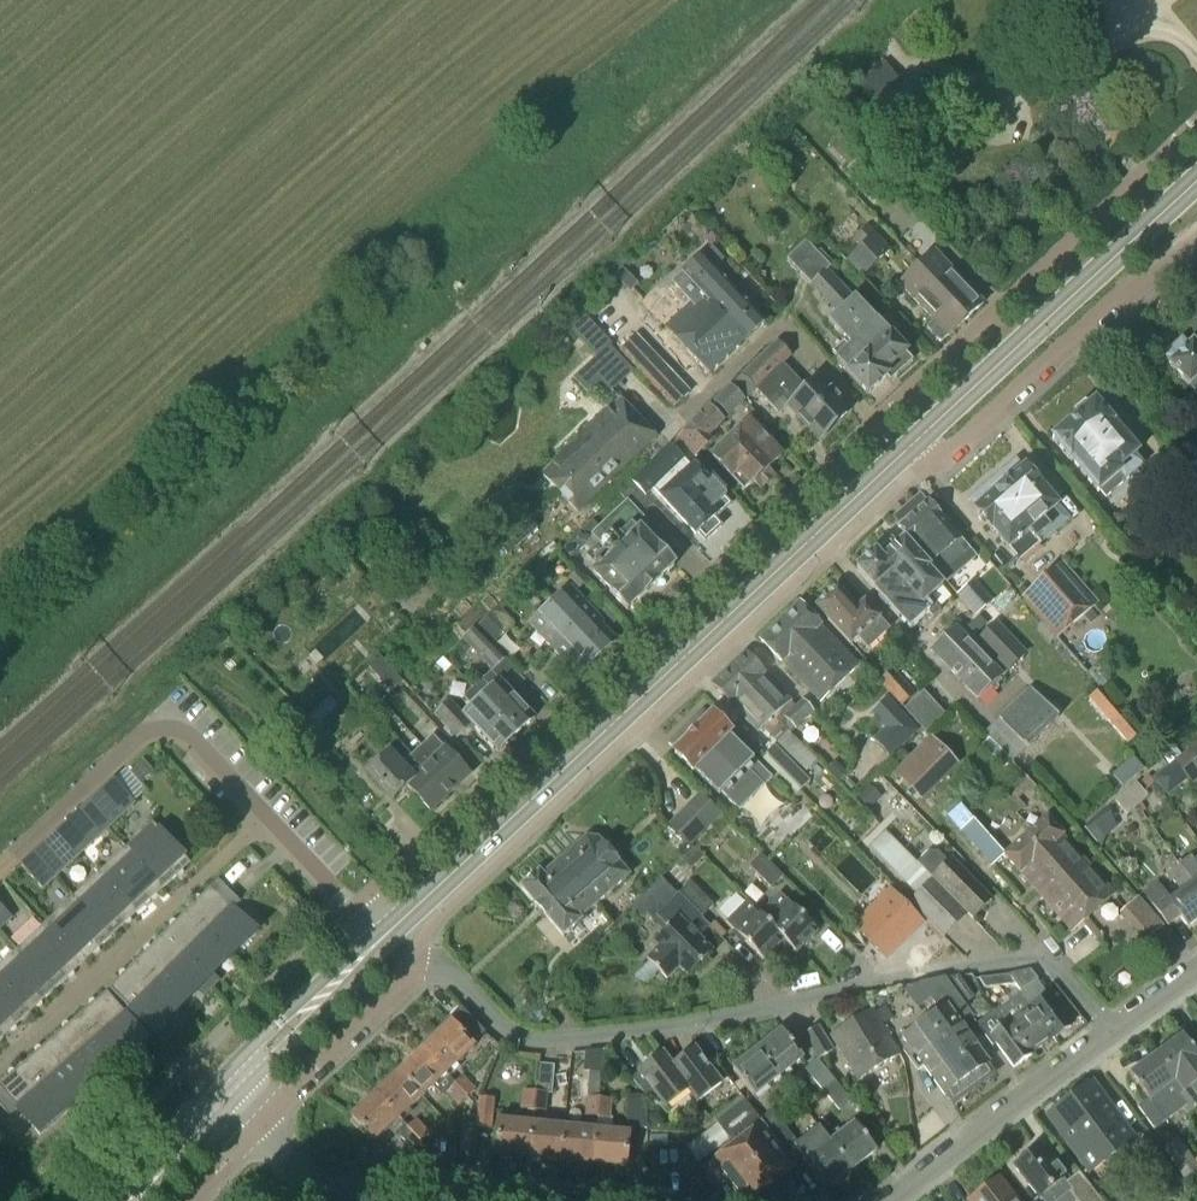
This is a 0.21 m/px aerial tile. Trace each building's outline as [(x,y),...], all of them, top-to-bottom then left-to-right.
[(873,108),(902,87),(884,62),(855,84),(873,108)] [(918,110),(927,103),(913,85),(904,92),(902,89),(875,109),(893,133),(920,113),(918,110)] [(891,251),(868,226),(853,239),(861,248),(846,261),(862,278),(891,251)] [(805,240),(786,258),(837,313),(827,322),(848,346),(833,359),(865,394),(883,378),(880,375),(903,353),(890,338),(899,330),(886,317),(876,326),(839,284),(836,287),(823,273),(829,267),(805,240)] [(701,311),(729,285),(714,269),(723,260),(712,248),(704,256),(701,255),(673,281),(691,302),(681,311),(670,298),(652,315),(673,337),(701,311)] [(933,251),(916,267),(965,321),(983,305),(933,251)] [(965,321),(916,267),(898,283),(934,322),(926,328),(941,343),(948,337),(965,321)] [(742,299),(729,285),(701,311),(736,349),(764,323),(751,308),(752,303),(747,298),(742,299)] [(701,311),(673,337),(708,375),(736,349),(701,311)] [(586,315),(574,326),(600,354),(574,378),(589,394),(602,382),(611,393),(634,372),(610,345),(612,344),(586,315)] [(646,345),(646,344),(638,335),(637,336),(636,335),(620,349),(673,407),(690,392),(646,345)] [(1163,356),(1170,364),(1168,366),(1187,387),(1188,385),(1196,395),(1196,342),(1190,348),(1182,339),(1163,356)] [(819,440),(849,412),(820,379),(807,391),(783,364),(791,356),(778,341),(743,376),(773,409),(782,400),(819,440)] [(730,387),(712,404),(727,419),(745,402),(730,387)] [(560,493),(639,417),(621,398),(542,474),(560,493)] [(1072,420),(1051,439),(1094,489),(1136,453),(1110,422),(1116,416),(1117,412),(1106,399),(1101,399),(1095,404),(1084,403),(1073,411),(1072,420)] [(724,423),(708,408),(676,438),(695,457),(712,441),(709,438),(724,423)] [(639,417),(560,493),(578,512),(657,436),(639,417)] [(761,473),(766,468),(780,455),(767,441),(772,436),(758,420),(752,425),(749,422),(737,433),(754,452),(748,458),(761,473)] [(754,452),(737,433),(712,457),(743,490),(754,480),(759,486),(772,474),(766,468),(761,473),(748,458),(754,452)] [(633,482),(645,497),(654,489),(697,535),(698,534),(705,541),(720,527),(714,520),(715,518),(710,513),(723,500),(724,495),(711,482),(709,484),(670,443),(631,479),(633,482)] [(1049,530),(1042,521),(1057,508),(1024,469),(973,512),(1008,553),(1009,552),(1018,563),(1039,545),(1035,541),(1049,530)] [(645,497),(633,482),(620,494),(626,501),(597,528),(591,521),(559,552),(568,561),(593,538),(611,556),(593,573),(627,610),(675,565),(641,529),(648,522),(641,515),(652,505),(645,497)] [(1186,494),(1196,508),(1196,486),(1186,494)] [(976,558),(927,503),(899,527),(947,583),(976,558)] [(507,555),(537,528),(527,517),(497,544),(507,555)] [(532,554),(556,535),(546,523),(523,542),(532,554)] [(909,630),(928,614),(932,619),(940,612),(934,605),(930,608),(925,602),(942,587),(927,570),(929,569),(903,539),(881,559),(875,553),(856,569),(909,630)] [(1063,564),(1022,599),(1055,637),(1096,603),(1063,564)] [(957,593),(969,608),(982,598),(970,583),(957,593)] [(571,586),(553,602),(566,617),(559,623),(595,662),(616,642),(601,625),(604,622),(571,586)] [(890,627),(867,602),(859,609),(839,588),(817,608),(850,644),(856,638),(867,649),(890,627)] [(566,617),(553,602),(530,623),(533,626),(564,661),(567,658),(581,674),(595,662),(559,623),(566,617)] [(859,666),(800,602),(761,640),(820,703),(859,666)] [(476,625),(492,642),(513,623),(497,605),(476,625)] [(1036,627),(1049,643),(1055,639),(1041,623),(1036,627)] [(492,642),(476,625),(463,637),(492,668),(505,656),(492,642)] [(998,681),(1024,657),(995,626),(972,647),(954,629),(929,652),(976,702),(989,689),(993,693),(998,689),(995,687),(1000,683),(998,681)] [(802,700),(795,707),(762,673),(763,671),(744,652),(728,668),(786,729),(790,725),(795,730),(813,713),(802,700)] [(391,692),(402,682),(379,657),(369,666),(391,692)] [(786,729),(728,668),(711,684),(730,704),(732,702),(758,730),(763,726),(805,771),(815,761),(785,729),(786,729)] [(491,669),(472,687),(514,733),(533,716),(491,669)] [(879,681),(901,706),(915,694),(893,669),(879,681)] [(514,733),(472,687),(462,696),(471,705),(462,713),(449,700),(435,713),(454,735),(469,722),(495,751),(514,733)] [(1057,715),(1029,687),(997,719),(998,720),(984,734),(1012,763),(1027,749),(1025,747),(1057,715)] [(1136,736),(1098,691),(1087,699),(1126,744),(1136,736)] [(291,731),(306,716),(299,708),(283,724),(291,731)] [(902,714),(884,729),(873,740),(889,758),(918,732),(902,714)] [(770,778),(728,736),(730,734),(712,716),(687,741),(680,733),(668,744),(676,752),(674,754),(692,772),(695,770),(719,794),(721,792),(739,810),(739,809),(751,821),(758,821),(772,806),(773,800),(760,788),(770,778)] [(373,759),(386,744),(374,734),(361,749),(373,759)] [(433,735),(413,754),(449,793),(469,775),(433,735)] [(958,766),(933,741),(898,775),(923,801),(958,766)] [(1157,752),(1168,765),(1180,755),(1169,742),(1157,752)] [(393,800),(407,787),(421,773),(409,760),(413,756),(412,755),(403,745),(392,754),(391,753),(368,773),(393,800)] [(774,745),(764,755),(800,792),(810,781),(774,745)] [(1176,764),(1187,778),(1186,778),(1193,787),(1196,783),(1196,748),(1176,764)] [(421,773),(407,787),(430,811),(449,793),(413,754),(412,755),(413,756),(409,760),(421,773)] [(1123,787),(1144,769),(1134,756),(1112,775),(1123,787)] [(142,759),(128,772),(139,783),(153,770),(142,759)] [(836,761),(827,770),(839,781),(847,772),(836,761)] [(1176,764),(1175,763),(1164,772),(1176,786),(1186,778),(1187,778),(1176,764)] [(1148,776),(1141,782),(1148,789),(1154,783),(1148,776)] [(123,814),(134,803),(113,781),(102,792),(123,814)] [(1125,792),(1137,807),(1148,797),(1136,783),(1125,792)] [(868,788),(858,797),(869,808),(878,799),(868,788)] [(123,814),(102,792),(90,802),(111,825),(123,814)] [(1137,807),(1125,792),(1114,802),(1126,816),(1137,807)] [(668,826),(689,847),(720,816),(699,795),(668,826)] [(111,825),(90,802),(79,813),(100,836),(111,825)] [(1085,827),(1096,840),(1114,824),(1104,811),(1085,827)] [(100,836),(79,813),(67,824),(88,847),(100,836)] [(1024,835),(1092,912),(1112,894),(1062,835),(1063,834),(1047,815),(1024,835)] [(971,845),(983,833),(973,821),(960,832),(971,845)] [(125,848),(163,889),(176,876),(170,869),(176,864),(180,869),(187,862),(189,864),(190,863),(152,823),(125,848)] [(88,847),(67,824),(56,835),(77,857),(88,847)] [(884,831),(868,846),(916,893),(908,900),(944,937),(967,914),(884,831)] [(77,857),(56,835),(44,845),(65,868),(77,857)] [(1092,912),(1024,835),(1003,854),(1019,873),(1021,871),(1071,930),(1092,912)] [(558,861),(596,905),(629,876),(619,864),(619,863),(603,845),(598,839),(586,838),(558,861)] [(65,868),(44,845),(33,856),(54,879),(65,868)] [(125,848),(99,873),(137,913),(150,900),(144,894),(150,889),(154,893),(161,887),(163,889),(125,848)] [(916,863),(972,919),(992,900),(952,859),(948,863),(937,852),(928,852),(916,863)] [(761,854),(748,866),(771,889),(783,877),(761,854)] [(54,879),(33,856),(21,867),(42,890),(54,879)] [(1180,865),(1196,889),(1196,865),(1190,857),(1180,865)] [(596,905),(558,861),(541,875),(539,872),(521,887),(562,936),(581,920),(580,918),(596,905)] [(1180,865),(1168,873),(1181,891),(1170,899),(1156,880),(1142,890),(1167,925),(1180,915),(1187,925),(1196,918),(1196,889),(1180,865)] [(99,873),(73,897),(111,937),(124,925),(118,918),(124,913),(128,918),(135,911),(137,913),(99,873)] [(664,907),(678,894),(662,878),(649,892),(664,907)] [(185,913),(231,958),(256,933),(233,909),(240,903),(217,880),(185,913)] [(679,892),(703,916),(713,906),(690,882),(679,892)] [(703,916),(679,892),(678,894),(664,907),(656,916),(668,928),(653,942),(658,947),(646,959),(667,980),(679,968),(688,976),(694,970),(698,974),(710,962),(706,958),(712,951),(690,929),(703,916)] [(780,893),(758,915),(790,947),(796,953),(817,931),(780,893)] [(892,893),(856,929),(883,956),(919,920),(892,893)] [(111,937),(73,897),(45,923),(81,962),(91,953),(86,948),(92,942),(98,949),(111,937)] [(11,918),(0,906),(0,929),(11,918)] [(790,947),(758,915),(753,920),(740,907),(725,922),(763,960),(772,951),(776,956),(783,954),(790,947)] [(30,911),(11,929),(20,939),(39,921),(30,911)] [(231,958),(185,913),(160,938),(211,989),(219,981),(211,974),(229,957),(230,959),(231,958)] [(45,923),(16,950),(54,990),(67,978),(61,971),(67,966),(71,971),(81,962),(45,923)] [(211,989),(160,938),(135,963),(179,1007),(196,990),(203,997),(211,989)] [(16,950),(0,965),(0,984),(28,1014),(29,1014),(27,1012),(34,1006),(29,1001),(35,996),(41,1002),(54,990),(16,950)] [(179,1007),(135,963),(109,989),(146,1026),(147,1025),(153,1031),(159,1025),(160,1025),(179,1007)] [(998,977),(992,977),(998,987),(1015,985),(1008,975),(1004,976),(998,977)] [(998,987),(992,977),(985,978),(979,979),(984,989),(998,987)] [(961,1027),(972,1019),(943,978),(919,984),(939,1012),(902,1039),(908,1047),(903,1051),(918,1072),(923,1068),(945,1096),(988,1065),(961,1027)] [(973,998),(959,978),(948,985),(963,1005),(973,998)] [(1070,1027),(1037,981),(1021,992),(1055,1039),(1070,1027)] [(0,984),(0,1036),(2,1039),(3,1038),(1,1036),(8,1030),(3,1025),(9,1020),(15,1027),(28,1014),(0,984)] [(78,1016),(119,1063),(139,1046),(138,1045),(145,1039),(140,1032),(141,1032),(106,992),(78,1016)] [(1021,992),(1020,993),(1009,1001),(1041,1046),(1052,1038),(1053,1040),(1055,1039),(1021,992)] [(1041,1046),(1009,1001),(994,1011),(1027,1058),(1030,1056),(1029,1054),(1041,1046)] [(873,1009),(832,1034),(859,1079),(901,1054),(873,1009)] [(1027,1058),(994,1011),(981,1022),(1013,1067),(1027,1058)] [(119,1063),(78,1016),(51,1039),(99,1094),(107,1087),(100,1079),(119,1063)] [(483,1032),(473,1021),(462,1032),(472,1043),(483,1032)] [(450,1023),(423,1049),(446,1073),(475,1046),(472,1043),(462,1032),(452,1022),(450,1023)] [(818,1061),(818,1060),(834,1050),(818,1027),(803,1037),(817,1060),(818,1061)] [(757,1050),(782,1082),(792,1074),(789,1069),(803,1058),(782,1031),(757,1050)] [(1196,1108),(1196,1092),(1193,1086),(1196,1083),(1196,1042),(1191,1046),(1183,1035),(1157,1054),(1196,1108)] [(99,1094),(51,1039),(25,1062),(65,1109),(84,1093),(90,1101),(99,1094)] [(423,1049),(402,1069),(425,1093),(432,1086),(441,1096),(445,1093),(458,1107),(468,1097),(455,1083),(446,1073),(423,1049)] [(740,1079),(732,1085),(744,1100),(745,1101),(753,1095),(757,1101),(782,1082),(757,1050),(733,1070),(740,1079)] [(683,1058),(672,1067),(671,1067),(688,1089),(697,1102),(720,1084),(727,1078),(715,1061),(708,1067),(697,1053),(686,1061),(683,1058)] [(639,1072),(632,1078),(651,1103),(658,1098),(665,1106),(687,1089),(688,1089),(671,1067),(672,1067),(662,1054),(650,1064),(652,1067),(641,1076),(640,1073),(642,1072),(641,1071),(639,1072)] [(1196,1108),(1157,1054),(1129,1074),(1148,1099),(1144,1102),(1161,1126),(1166,1123),(1165,1122),(1182,1109),(1187,1115),(1196,1108)] [(805,1069),(823,1091),(829,1087),(826,1083),(832,1078),(818,1060),(818,1061),(817,1060),(805,1069)] [(25,1062),(0,1084),(0,1090),(0,1106),(9,1117),(18,1110),(39,1135),(67,1111),(65,1109),(25,1062)] [(402,1069),(375,1094),(398,1118),(421,1097),(425,1093),(402,1069)] [(589,1074),(587,1098),(599,1099),(601,1075),(589,1074)] [(463,1075),(455,1083),(468,1097),(476,1089),(463,1075)] [(850,1101),(832,1078),(826,1083),(829,1087),(823,1091),(823,1092),(829,1101),(830,1100),(838,1111),(850,1101)] [(1090,1172),(1135,1140),(1094,1083),(1048,1115),(1090,1172)] [(533,1110),(535,1093),(523,1092),(521,1109),(533,1110)] [(535,1093),(533,1110),(545,1111),(546,1094),(535,1093)] [(398,1118),(375,1094),(352,1116),(353,1118),(350,1121),(357,1129),(360,1125),(375,1141),(386,1129),(398,1141),(400,1139),(411,1150),(420,1142),(407,1128),(398,1118)] [(627,1129),(646,1129),(646,1097),(627,1097),(627,1129)] [(598,1116),(599,1099),(587,1098),(586,1116),(598,1116)] [(476,1127),(490,1129),(493,1100),(479,1099),(476,1127)] [(599,1099),(598,1116),(610,1117),(611,1100),(599,1099)] [(768,1131),(759,1119),(745,1101),(744,1100),(715,1122),(733,1145),(702,1169),(726,1200),(735,1200),(743,1195),(747,1200),(749,1200),(795,1166),(768,1131)] [(771,1110),(759,1119),(768,1131),(774,1126),(777,1129),(783,1124),(771,1110)] [(700,1126),(709,1120),(704,1113),(697,1118),(700,1126)] [(416,1120),(407,1128),(420,1142),(430,1134),(416,1120)] [(529,1159),(532,1124),(499,1120),(496,1156),(501,1156),(501,1159),(513,1160),(513,1157),(529,1159)] [(532,1124),(529,1159),(562,1161),(565,1127),(532,1124)] [(774,1126),(768,1131),(795,1166),(803,1159),(805,1162),(819,1151),(815,1146),(826,1138),(827,1138),(818,1127),(798,1143),(783,1124),(777,1129),(774,1126)] [(856,1124),(830,1143),(850,1170),(875,1151),(856,1124)] [(462,1125),(460,1152),(473,1153),(475,1129),(474,1129),(474,1126),(462,1125)] [(565,1127),(562,1161),(594,1164),(597,1130),(565,1127)] [(597,1130),(594,1164),(627,1167),(627,1164),(632,1164),(633,1153),(629,1153),(631,1133),(597,1130)] [(668,1136),(649,1136),(649,1148),(667,1148),(668,1136)] [(1177,1137),(1162,1148),(1183,1179),(1196,1170),(1196,1166),(1177,1137)] [(819,1151),(805,1162),(825,1189),(850,1170),(830,1143),(826,1138),(815,1146),(819,1151)] [(1063,1180),(1067,1177),(1054,1161),(1051,1162),(1039,1147),(1028,1156),(1024,1155),(1017,1160),(1017,1164),(1015,1166),(1042,1200),(1074,1200),(1099,1200),(1078,1173),(1066,1183),(1063,1180)] [(1181,1182),(1160,1151),(1146,1160),(1167,1190),(1181,1182)] [(1001,1177),(970,1200),(1020,1200),(1001,1177)]
